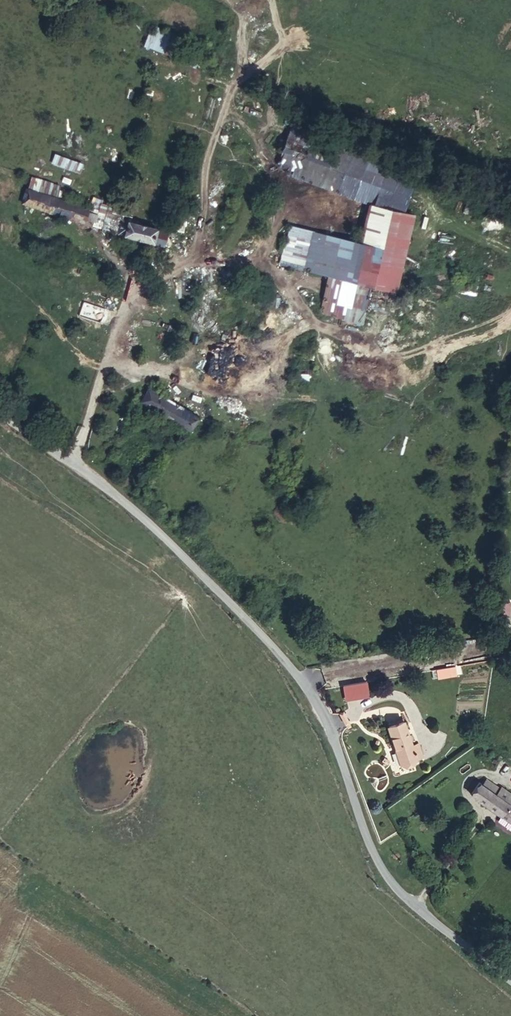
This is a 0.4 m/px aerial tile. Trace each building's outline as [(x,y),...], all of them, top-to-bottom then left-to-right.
[(146,48),(174,57),(182,36),(154,26),(146,48)] [(332,149),(283,135),(278,152),(327,165),(332,149)] [(56,154),(52,164),(80,174),(84,164),(56,154)] [(364,160),(346,154),(342,169),(361,174),(364,160)] [(30,179),(25,194),(59,205),(94,217),(98,206),(90,203),(90,199),(30,179)] [(388,204),(370,202),(363,245),(383,247),(388,204)] [(131,213),(126,228),(146,235),(167,243),(172,227),(170,227),(131,213)] [(367,260),(377,262),(379,252),(368,251),(367,260)] [(329,331),(334,309),(340,286),(323,281),(299,377),(316,381),(329,331)] [(350,314),(334,309),(329,331),(344,335),(350,314)] [(154,386),(146,399),(195,428),(204,415),(154,386)] [(249,420),(253,415),(236,401),(231,406),(249,420)] [(444,664),(435,666),(437,676),(456,672),(455,662),(444,664)] [(366,680),(347,684),(349,697),(368,693),(366,680)] [(435,746),(416,710),(398,721),(418,754),(435,746)] [(499,786),(496,793),(480,783),(472,796),(510,822),(510,794),(499,786)]
